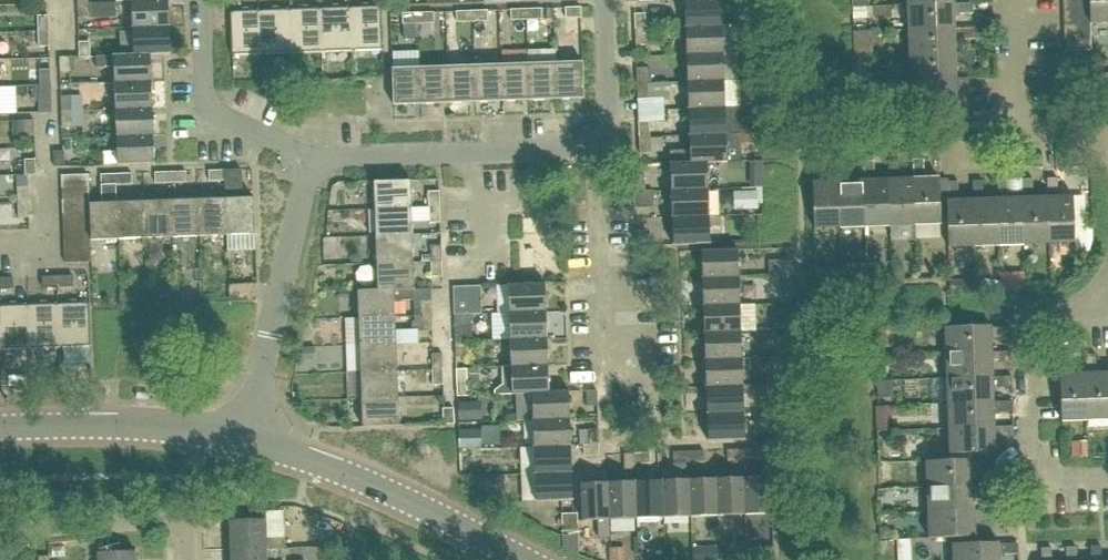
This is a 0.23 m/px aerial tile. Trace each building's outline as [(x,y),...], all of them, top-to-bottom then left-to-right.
[(169,26),(168,0),(166,0),(132,1),(133,28),(169,26)] [(722,28),(721,0),(719,0),(686,1),(687,29),(722,28)] [(1090,11),(1089,0),(1063,0),(1063,12),(1090,11)] [(1090,11),(1090,24),(1107,24),(1107,0),(1089,0),(1090,11)] [(908,30),(955,28),(955,14),(973,14),(973,3),(954,4),(954,3),(907,5),(908,30)] [(89,4),(78,4),(78,20),(89,19),(89,4)] [(350,8),(352,50),(383,49),(381,7),(350,8)] [(322,51),(352,50),(350,8),(320,9),(322,51)] [(566,19),(582,19),(581,8),(565,9),(566,19)] [(292,52),(322,51),(320,9),(291,10),(292,52)] [(262,53),(292,52),(291,10),(261,12),(262,53)] [(512,21),(527,21),(527,10),(511,11),(512,21)] [(527,10),(527,21),(542,20),(542,10),(527,10)] [(473,12),(473,22),(488,22),(488,11),(473,12)] [(1064,25),(1090,24),(1090,11),(1063,12),(1064,25)] [(232,55),(262,53),(261,12),(230,13),(232,55)] [(457,12),(457,23),(473,22),(473,12),(457,12)] [(418,14),(419,24),(434,24),(434,13),(418,14)] [(403,25),(419,24),(418,14),(403,14),(403,25)] [(635,30),(646,30),(646,14),(635,15),(635,30)] [(39,32),(49,31),(49,16),(38,16),(39,32)] [(1064,38),(1091,37),(1090,24),(1064,25),(1064,38)] [(151,55),(151,56),(170,55),(169,26),(133,28),(134,55),(134,56),(151,55)] [(722,28),(687,29),(688,55),(723,54),(722,28)] [(909,55),(956,53),(955,39),(974,39),(974,28),(955,29),(955,28),(908,30),(909,55)] [(646,30),(635,30),(636,46),(647,46),(646,30)] [(49,31),(39,32),(39,47),(50,47),(49,31)] [(1091,37),(1064,38),(1065,52),(1091,51),(1091,37)] [(80,58),(90,58),(90,43),(79,43),(80,58)] [(910,80),(957,78),(956,64),(975,64),(975,53),(956,53),(909,55),(910,80)] [(689,82),(724,81),(723,54),(688,55),(689,82)] [(152,82),(151,56),(151,55),(134,56),(134,55),(97,57),(98,68),(105,68),(105,67),(115,67),(115,83),(152,82)] [(61,73),(71,73),(71,57),(60,58),(61,73)] [(555,63),(556,100),(584,99),(583,62),(555,63)] [(530,101),(556,100),(555,63),(528,64),(530,101)] [(503,102),(530,101),(528,64),(501,65),(503,102)] [(476,103),(503,102),(501,65),(475,66),(476,103)] [(449,104),(476,103),(475,66),(448,67),(449,104)] [(422,105),(449,104),(448,67),(421,68),(422,105)] [(394,106),(422,105),(421,68),(393,69),(394,106)] [(637,85),(648,84),(647,69),(637,69),(637,85)] [(40,86),(51,85),(50,70),(40,70),(40,86)] [(957,78),(910,80),(911,105),(958,103),(957,89),(976,89),(976,78),(957,78)] [(690,109),(725,108),(724,81),(689,82),(690,109)] [(116,110),(153,109),(152,82),(115,83),(116,110)] [(648,84),(637,85),(637,100),(648,100),(648,99),(664,98),(663,84),(648,84)] [(52,113),(52,100),(51,85),(40,86),(41,101),(39,101),(39,114),(52,113)] [(72,97),(61,97),(62,113),(72,112),(72,97)] [(690,109),(691,136),(726,135),(725,108),(690,109)] [(117,137),(154,136),(153,109),(116,110),(117,137)] [(62,128),(73,128),(72,112),(62,113),(62,128)] [(22,121),(23,137),(34,136),(33,121),(22,121)] [(639,139),(650,138),(649,123),(638,123),(639,139)] [(742,162),(741,134),(726,135),(691,136),(692,151),(672,151),(672,163),(692,162),(692,163),(707,163),(727,163),(742,162)] [(154,136),(117,137),(118,165),(155,164),(154,136)] [(650,138),(639,139),(639,154),(650,154),(650,138)] [(54,167),(61,167),(65,167),(64,152),(54,152),(54,167)] [(25,176),(27,176),(35,175),(35,160),(24,160),(25,176)] [(913,180),(915,226),(941,225),(939,179),(924,179),(924,160),(913,160),(914,180),(913,180)] [(915,226),(913,180),(899,180),(898,161),(888,161),(889,181),(888,181),(890,227),(915,226)] [(708,190),(707,163),(692,163),(692,162),(672,163),(673,191),(708,190)] [(890,227),(888,181),(874,181),(874,162),(863,162),(864,181),(863,181),(865,228),(890,227)] [(865,228),(863,181),(849,182),(848,163),(838,163),(838,182),(840,229),(865,228)] [(840,229),(838,182),(824,183),(824,164),(813,164),(814,183),(812,183),(814,230),(840,229)] [(210,182),(225,181),(224,170),(209,171),(210,182)] [(226,199),(227,235),(255,234),(253,198),(242,198),(241,170),(224,170),(225,181),(225,199),(226,199)] [(155,183),(171,183),(171,172),(155,173),(155,183)] [(171,172),(171,183),(187,182),(186,172),(171,172)] [(116,174),(117,185),(133,184),(132,173),(116,174)] [(116,185),(117,185),(116,174),(101,174),(102,203),(89,204),(90,213),(90,225),(91,237),(91,240),(119,239),(118,203),(117,203),(116,185)] [(62,188),(89,187),(88,175),(62,176),(62,188)] [(645,177),(634,177),(634,192),(645,192),(645,177)] [(1047,197),(1049,244),(1075,243),(1074,197),(1059,197),(1058,178),(1047,179),(1048,197),(1047,197)] [(1049,244),(1047,197),(1034,198),(1033,179),(1022,180),(1023,198),(1024,245),(1049,244)] [(1024,245),(1023,198),(1009,199),(1008,180),(997,180),(998,199),(999,246),(1024,245)] [(375,210),(411,208),(410,181),(374,182),(375,210)] [(999,246),(998,199),(984,200),(983,181),(973,182),(973,200),(975,247),(999,246)] [(975,247),(973,200),(959,201),(958,182),(948,182),(948,201),(947,201),(948,248),(975,247)] [(19,203),(30,203),(29,187),(18,187),(19,203)] [(63,201),(89,200),(89,187),(62,188),(63,201)] [(674,218),(709,217),(708,190),(673,191),(674,218)] [(429,208),(440,207),(439,192),(429,192),(429,208)] [(651,192),(634,192),(635,207),(651,207),(651,192)] [(200,236),(227,235),(226,199),(225,199),(199,200),(200,236)] [(90,213),(89,204),(89,200),(63,201),(63,214),(90,213)] [(173,237),(200,236),(199,200),(172,201),(173,237)] [(146,238),(173,237),(172,201),(145,202),(146,238)] [(119,239),(146,238),(145,202),(118,203),(119,239)] [(30,203),(19,203),(19,219),(30,218),(30,203)] [(440,207),(429,208),(430,223),(440,223),(440,207)] [(376,237),(412,235),(411,208),(375,210),(376,237)] [(64,226),(90,225),(90,213),(63,214),(64,226)] [(675,246),(710,244),(709,217),(674,218),(675,246)] [(64,238),(91,237),(90,225),(64,226),(64,238)] [(636,247),(647,247),(646,231),(636,232),(636,247)] [(377,264),(413,262),(412,235),(376,237),(377,264)] [(91,250),(91,240),(91,237),(64,238),(64,251),(91,250)] [(431,262),(442,262),(441,246),(431,246),(431,262)] [(91,250),(64,251),(65,263),(92,262),(91,250)] [(703,279),(739,278),(738,250),(702,252),(703,279)] [(783,276),(794,276),(793,260),(783,261),(783,276)] [(394,291),(414,290),(413,262),(377,264),(378,290),(378,291),(394,290),(394,291)] [(442,262),(431,262),(432,278),(443,277),(442,262)] [(57,277),(58,288),(73,287),(73,276),(57,277)] [(794,276),(783,276),(784,292),(794,292),(794,276)] [(43,288),(58,288),(57,277),(42,277),(43,288)] [(14,289),(13,278),(0,279),(0,290),(14,289)] [(704,306),(740,305),(739,278),(703,279),(704,306)] [(231,301),(256,300),(255,284),(230,285),(231,301)] [(509,313),(546,312),(545,284),(508,286),(509,313)] [(454,315),(455,315),(482,314),(481,286),(454,287),(454,315)] [(359,318),(395,317),(395,300),(414,300),(414,290),(394,291),(394,290),(378,291),(378,290),(357,291),(359,318)] [(421,317),(432,316),(432,301),(420,301),(421,316),(421,317)] [(88,304),(57,305),(59,347),(62,347),(63,365),(89,364),(89,346),(90,346),(88,304)] [(29,348),(59,347),(57,305),(28,306),(29,348)] [(704,333),(741,332),(740,305),(704,306),(704,333)] [(29,348),(28,306),(0,307),(0,349),(29,348)] [(510,340),(547,339),(546,312),(509,313),(510,340)] [(786,331),(796,330),(795,315),(785,315),(786,331)] [(412,333),(433,332),(432,316),(421,317),(421,316),(415,316),(415,321),(412,322),(412,333)] [(395,317),(359,318),(360,345),(396,344),(395,317)] [(946,354),(993,352),(992,338),(1011,337),(1010,327),(992,328),(992,326),(945,327),(946,354)] [(455,342),(467,341),(466,327),(455,327),(455,342)] [(786,346),(796,346),(796,330),(786,331),(786,346)] [(705,361),(742,359),(741,332),(704,333),(705,361)] [(511,367),(547,366),(547,339),(510,340),(511,367)] [(467,341),(455,342),(456,358),(467,358),(467,341)] [(397,371),(396,344),(360,345),(361,373),(397,371)] [(947,378),(994,377),(993,363),(1012,363),(1011,352),(993,353),(993,352),(946,354),(947,378)] [(432,370),(443,370),(443,354),(432,355),(432,370)] [(1097,373),(1096,354),(1086,355),(1086,373),(1088,420),(1107,419),(1107,372),(1097,373)] [(1088,420),(1086,373),(1072,374),(1072,355),(1061,356),(1062,374),(1060,374),(1062,421),(1088,420)] [(706,387),(743,386),(742,359),(705,361),(706,387)] [(548,393),(548,392),(547,366),(511,367),(503,368),(503,385),(495,391),(495,395),(532,394),(532,393),(548,393)] [(788,385),(798,384),(797,369),(787,369),(788,385)] [(443,370),(432,370),(433,385),(444,385),(443,370)] [(362,399),(398,398),(397,371),(361,373),(362,399)] [(1046,376),(1031,376),(1030,392),(1045,392),(1046,376)] [(948,403),(994,402),(994,388),(1013,387),(1012,377),(994,377),(947,378),(948,403)] [(469,397),(468,381),(457,382),(458,397),(469,397)] [(798,384),(788,385),(788,400),(798,400),(798,384)] [(707,414),(744,413),(743,386),(706,387),(707,414)] [(587,406),(597,406),(596,390),(586,391),(587,406)] [(533,420),(570,419),(569,391),(548,392),(548,393),(532,393),(532,394),(533,420)] [(398,398),(362,399),(363,427),(399,426),(398,398)] [(949,428),(995,426),(995,413),(1014,412),(1013,402),(994,402),(948,403),(949,428)] [(443,425),(454,424),(453,408),(443,409),(443,425)] [(888,410),(876,410),(875,433),(887,433),(888,410)] [(744,413),(707,414),(708,442),(745,441),(744,413)] [(534,447),(571,446),(570,419),(533,420),(534,447)] [(790,439),(800,439),(799,423),(789,424),(790,439)] [(995,427),(995,426),(949,428),(950,454),(996,452),(996,439),(1015,438),(1014,426),(995,427)] [(588,445),(599,445),(598,429),(587,430),(588,445)] [(599,445),(588,445),(584,446),(584,457),(599,456),(599,445)] [(535,474),(571,473),(571,446),(534,447),(535,474)] [(728,462),(744,461),(743,450),(727,451),(728,462)] [(743,450),(744,461),(758,461),(758,450),(743,450)] [(673,453),(673,464),(689,463),(689,452),(673,453)] [(689,452),(689,463),(705,462),(704,452),(689,452)] [(635,469),(635,465),(634,454),(624,454),(624,470),(635,469)] [(635,465),(650,464),(650,454),(634,454),(635,465)] [(928,487),(974,485),(974,471),(993,471),(992,460),(973,460),(973,459),(972,459),(927,461),(928,487)] [(690,473),(690,480),(691,516),(718,515),(717,479),(717,472),(690,473)] [(571,473),(535,474),(536,502),(572,501),(571,473)] [(744,478),(745,514),(773,513),(772,477),(744,478)] [(718,515),(745,514),(744,478),(717,479),(718,515)] [(664,517),(691,516),(690,480),(663,481),(664,517)] [(637,518),(664,517),(663,481),(636,482),(637,518)] [(610,519),(637,518),(636,482),(609,483),(610,519)] [(582,520),(610,519),(609,483),(581,484),(582,520)] [(929,512),(975,510),(975,496),(994,495),(993,485),(974,485),(928,487),(929,512)] [(975,510),(929,512),(930,538),(976,536),(975,521),(995,520),(994,509),(975,510)] [(563,525),(578,524),(578,513),(562,514),(563,525)] [(266,548),(266,549),(284,548),(284,537),(266,537),(265,520),(230,521),(231,549),(266,548)] [(578,524),(563,525),(563,536),(579,535),(578,524)] [(616,559),(619,541),(604,539),(601,558),(616,559)] [(1000,555),(1019,555),(1019,543),(1000,544),(999,542),(953,544),(954,559),(1000,559),(1000,555)] [(1102,546),(1091,546),(1092,559),(1102,559),(1102,546)] [(707,548),(707,559),(717,559),(717,547),(707,548)] [(1077,547),(1066,547),(1067,559),(1078,559),(1077,547)] [(266,549),(266,548),(231,549),(231,559),(267,559),(266,549)] [(1052,548),(1042,548),(1042,559),(1053,559),(1052,548)]
